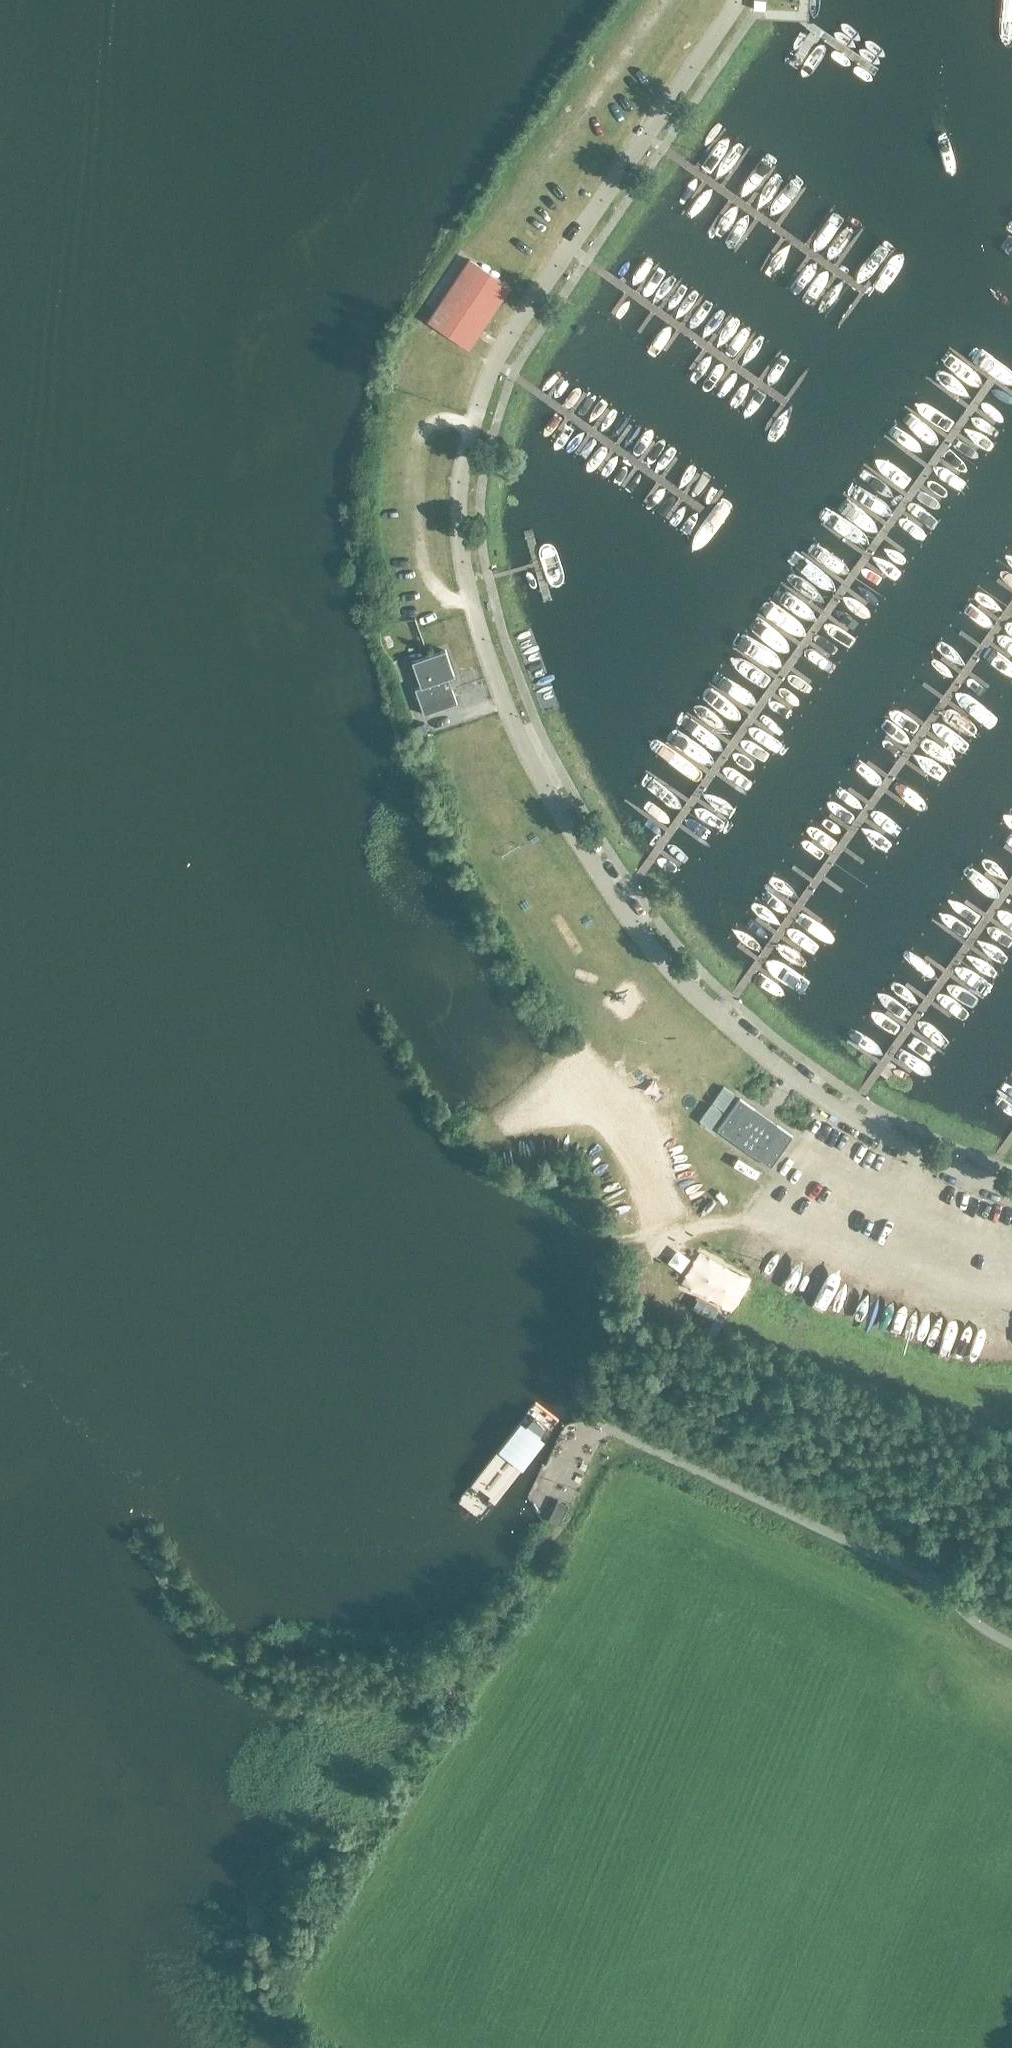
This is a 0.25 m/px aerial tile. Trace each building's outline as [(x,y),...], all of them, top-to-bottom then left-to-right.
[(480,269),(445,321),(435,314),(428,324),(458,344),(500,283),(480,269)] [(393,397),(390,405),(409,411),(412,403),(393,397)] [(516,633),(519,645),(536,640),(533,628),(516,633)] [(414,688),(422,710),(423,714),(457,703),(448,678),(454,676),(445,650),(411,661),(420,686),(414,688)] [(428,733),(425,723),(417,725),(420,736),(428,733)] [(712,1102),(724,1111),(736,1094),(734,1093),(723,1086),(712,1102)] [(741,1098),(718,1129),(771,1166),(792,1136),(741,1098)] [(700,1120),(703,1122),(711,1128),(723,1112),(711,1104),(700,1120)] [(798,1131),(820,1147),(826,1140),(820,1136),(829,1124),(813,1112),(798,1131)] [(558,1523),(566,1502),(551,1497),(543,1517),(558,1523)]
